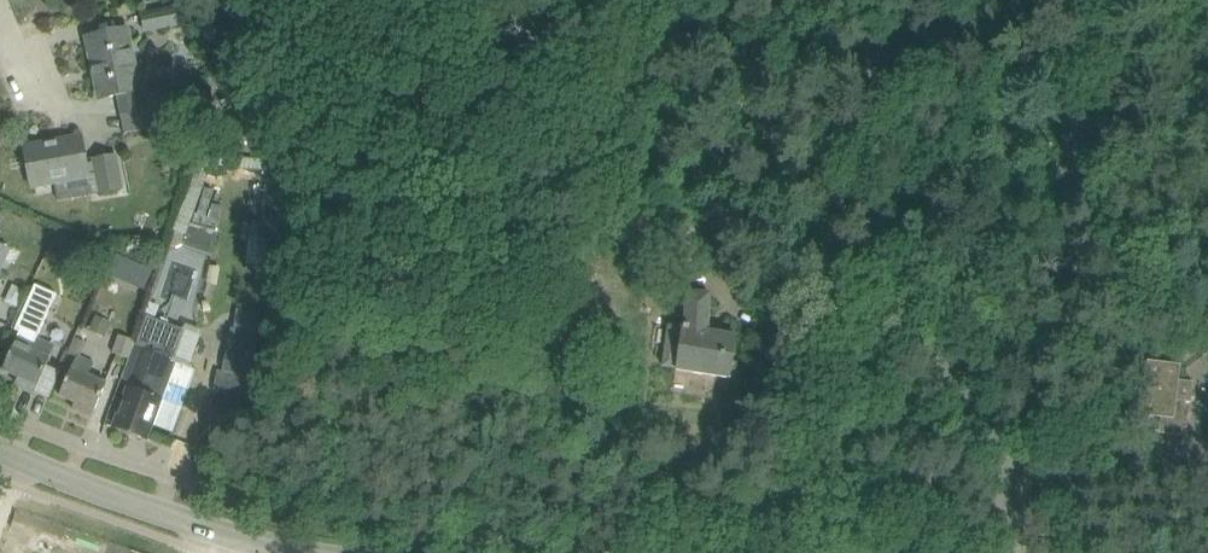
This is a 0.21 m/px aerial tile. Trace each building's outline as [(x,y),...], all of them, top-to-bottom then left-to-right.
[(141,13),(145,32),(183,25),(179,5),(141,13)] [(129,29),(111,33),(88,38),(100,99),(142,91),(129,29)] [(168,123),(161,91),(142,95),(148,128),(168,123)] [(233,106),(228,95),(219,99),(225,110),(233,106)] [(217,142),(241,143),(242,132),(236,131),(237,124),(218,123),(217,142)] [(25,148),(30,172),(33,186),(88,175),(88,174),(97,172),(101,192),(122,187),(120,178),(115,154),(94,158),(94,160),(85,162),(80,137),(25,148)] [(212,252),(219,229),(192,221),(185,244),(212,252)] [(251,225),(250,241),(266,243),(267,226),(251,225)] [(61,233),(56,246),(77,255),(83,242),(61,233)] [(80,254),(106,265),(111,252),(85,241),(80,254)] [(12,248),(10,247),(0,243),(0,275),(12,248)] [(11,357),(5,370),(20,378),(17,385),(36,393),(46,372),(51,360),(49,359),(55,346),(38,337),(56,294),(35,285),(16,330),(23,333),(11,357)] [(677,368),(677,370),(731,378),(737,336),(708,331),(710,293),(687,292),(683,327),(681,326),(681,329),(668,327),(663,366),(677,368)] [(255,367),(258,312),(232,311),(230,365),(255,367)] [(127,405),(118,430),(147,440),(152,425),(153,422),(172,429),(179,407),(177,406),(186,381),(172,376),(178,359),(175,358),(185,329),(147,315),(124,378),(135,382),(127,405)] [(97,316),(91,331),(104,336),(110,321),(97,316)] [(119,334),(112,352),(129,358),(136,341),(119,334)] [(79,358),(68,382),(62,397),(77,404),(74,410),(93,419),(108,384),(90,376),(95,365),(79,358)] [(1191,402),(1194,382),(1179,380),(1181,364),(1148,360),(1141,414),(1158,416),(1156,432),(1182,435),(1187,401),(1191,402)]
